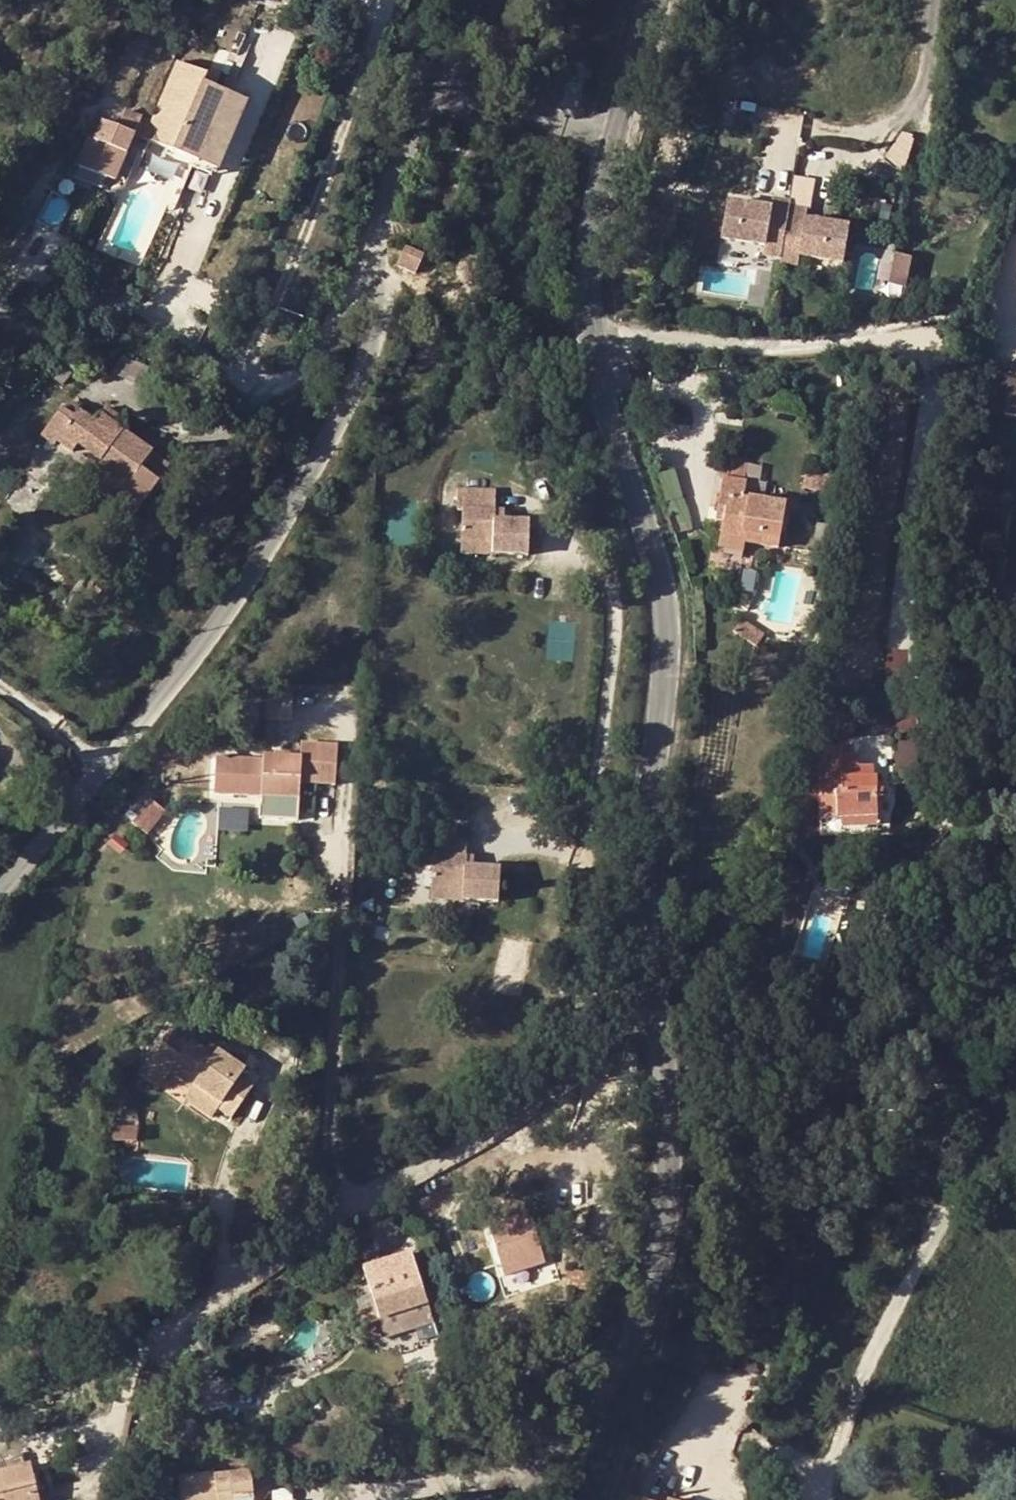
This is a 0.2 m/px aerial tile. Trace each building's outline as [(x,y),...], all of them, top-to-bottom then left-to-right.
[(175,89),(186,67),(176,63),(167,86),(175,89)] [(217,169),(247,102),(214,88),(204,84),(207,75),(186,67),(175,89),(167,86),(152,121),(123,111),(117,126),(100,119),(92,138),(88,136),(76,164),(114,180),(133,134),(144,139),(217,169)] [(214,88),(218,79),(207,75),(204,84),(214,88)] [(781,210),(784,200),(766,196),(764,206),(720,195),(711,231),(755,242),(752,252),(769,256),(781,210)] [(769,256),(767,266),(784,270),(786,261),(830,271),(839,235),(796,224),(798,214),(781,210),(769,256)] [(405,244),(395,265),(416,274),(425,253),(405,244)] [(912,284),(917,255),(900,252),(895,282),(912,284)] [(90,257),(86,267),(93,271),(97,260),(90,257)] [(554,338),(546,340),(547,346),(555,345),(554,338)] [(1015,404),(1015,373),(1004,372),(1001,403),(1015,404)] [(74,417),(78,411),(68,403),(63,410),(74,417)] [(101,415),(111,422),(117,415),(107,408),(101,415)] [(74,417),(63,410),(61,409),(42,434),(54,443),(56,441),(71,452),(77,444),(100,461),(97,466),(110,476),(98,491),(114,503),(111,508),(128,519),(168,464),(111,422),(101,415),(99,414),(94,422),(78,411),(74,417)] [(721,478),(746,482),(749,461),(725,458),(721,478)] [(806,472),(804,489),(816,490),(818,473),(806,472)] [(716,510),(725,511),(724,521),(718,550),(742,554),(744,543),(777,548),(784,504),(744,498),(746,482),(721,478),(716,510)] [(454,510),(459,510),(457,542),(489,543),(489,554),(525,554),(525,522),(501,521),(501,511),(493,511),(493,491),(454,489),(454,510)] [(725,511),(716,510),(714,519),(724,521),(725,511)] [(457,542),(457,553),(489,554),(489,543),(457,542)] [(734,630),(755,645),(763,634),(741,620),(734,630)] [(908,713),(925,711),(923,700),(906,701),(908,713)] [(825,729),(849,732),(851,714),(827,711),(825,729)] [(302,757),(300,782),(314,782),(316,782),(318,743),(302,742),(302,757)] [(318,743),(316,782),(334,783),(337,744),(318,743)] [(854,776),(854,765),(854,755),(847,755),(847,746),(818,747),(820,818),(840,817),(875,816),(874,775),(865,775),(854,776)] [(900,761),(913,762),(915,747),(900,746),(900,761)] [(300,782),(302,757),(264,755),(264,759),(216,756),(214,792),(261,795),(299,797),(299,782),(300,782)] [(854,776),(865,775),(865,765),(854,765),(854,776)] [(261,806),(298,809),(299,797),(261,795),(261,806)] [(148,830),(165,806),(152,796),(134,820),(148,830)] [(462,892),(462,902),(499,903),(500,869),(471,869),(472,834),(465,834),(466,814),(428,813),(426,858),(430,858),(431,891),(462,892)] [(841,825),(876,824),(875,816),(840,817),(841,825)] [(462,892),(431,891),(431,902),(462,902),(462,892)] [(218,1050),(214,1055),(207,1050),(191,1040),(189,1043),(172,1031),(156,1053),(173,1065),(168,1073),(192,1089),(196,1084),(220,1101),(216,1108),(231,1117),(252,1087),(239,1078),(245,1069),(218,1050)] [(214,1055),(218,1050),(210,1044),(207,1050),(214,1055)] [(173,1065),(156,1053),(141,1076),(158,1087),(168,1073),(173,1065)] [(186,1099),(210,1116),(216,1108),(220,1101),(196,1084),(192,1089),(186,1099)] [(490,1225),(501,1262),(540,1250),(529,1213),(490,1225)] [(189,1259),(199,1257),(197,1247),(186,1250),(189,1259)] [(364,1266),(381,1322),(386,1337),(433,1323),(428,1307),(427,1304),(422,1288),(421,1283),(410,1252),(364,1266)] [(567,1288),(585,1291),(588,1272),(571,1270),(567,1288)] [(434,1285),(433,1280),(421,1283),(422,1288),(434,1285)] [(422,1288),(427,1304),(440,1300),(434,1285),(422,1288)] [(26,1465),(21,1451),(0,1457),(0,1473),(26,1465)] [(30,1465),(26,1465),(0,1473),(0,1499),(39,1499),(30,1465)] [(253,1493),(250,1470),(215,1474),(214,1471),(179,1476),(182,1497),(199,1495),(200,1499),(201,1499),(217,1498),(217,1499),(235,1499),(235,1496),(253,1493)]
